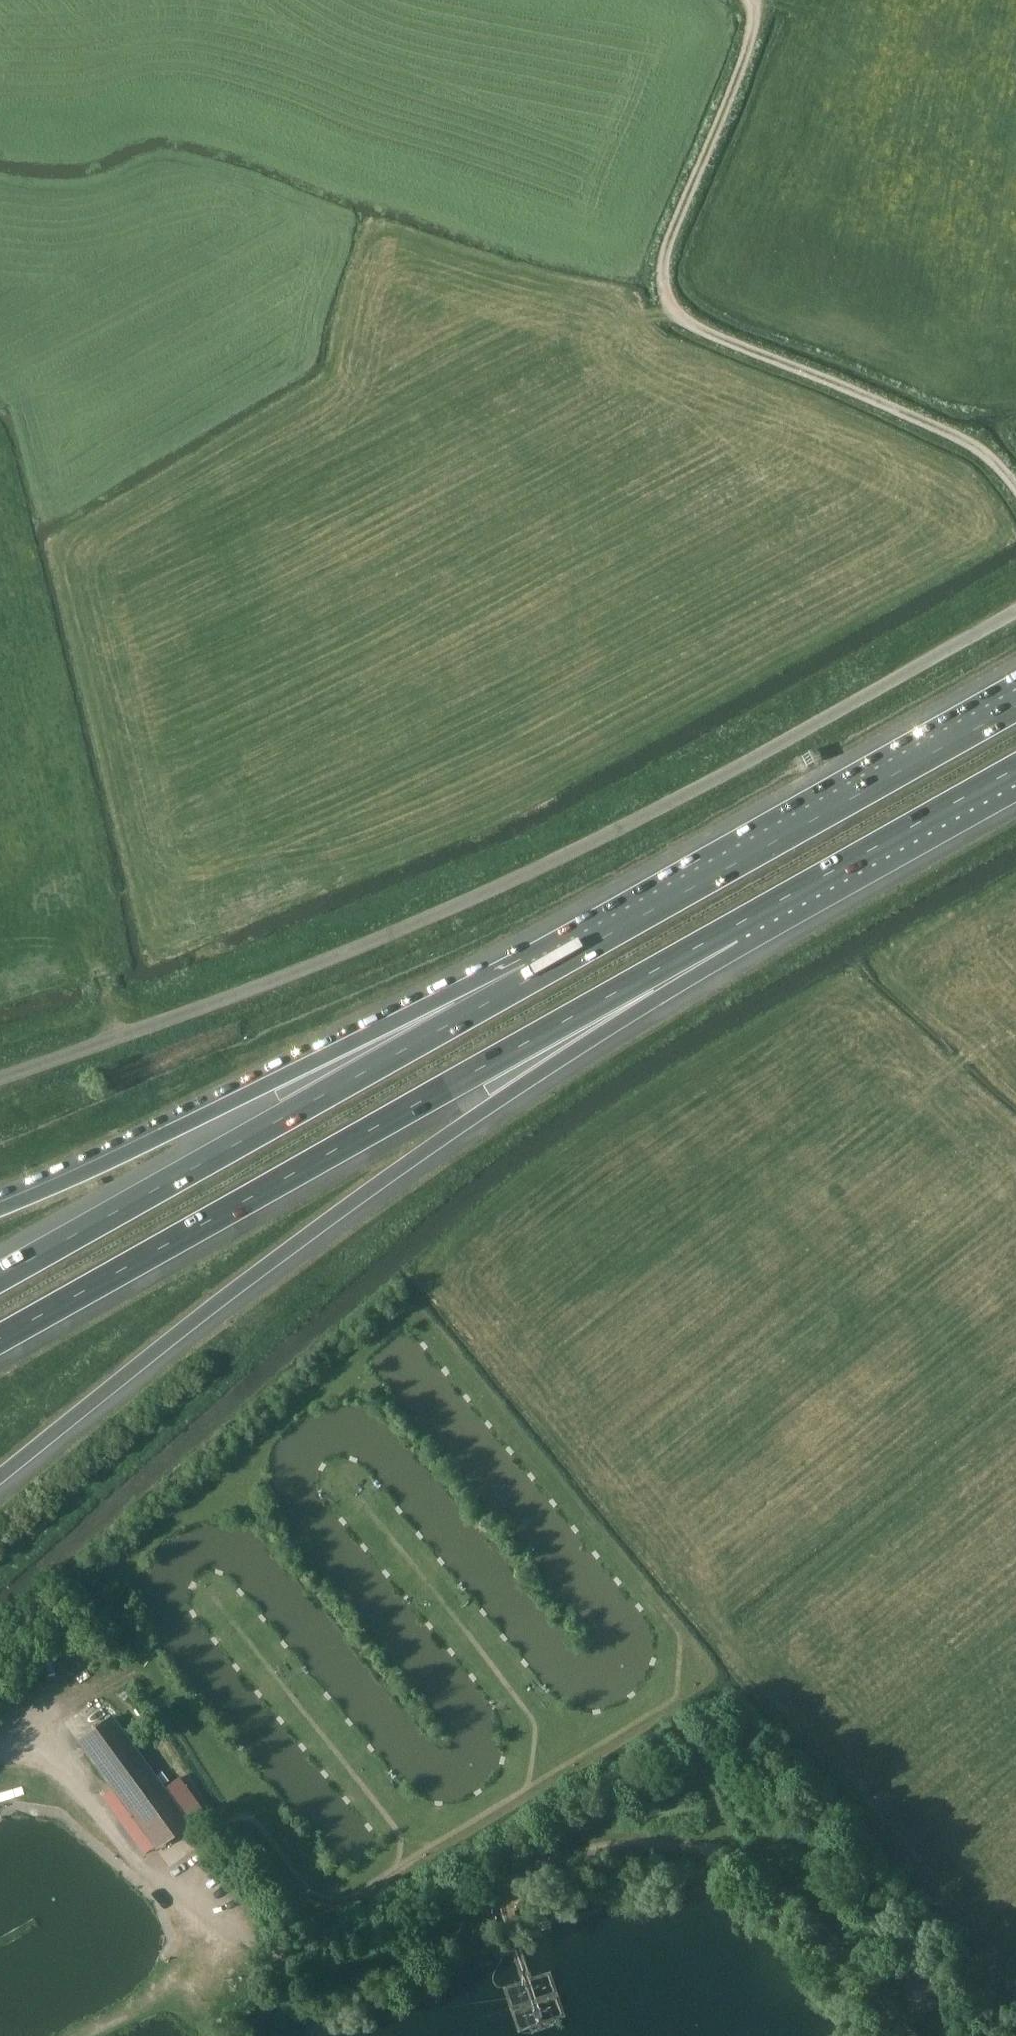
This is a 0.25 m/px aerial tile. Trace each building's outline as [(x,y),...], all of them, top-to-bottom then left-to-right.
[(113,1719),(80,1743),(156,1849),(190,1825),(113,1719)]
